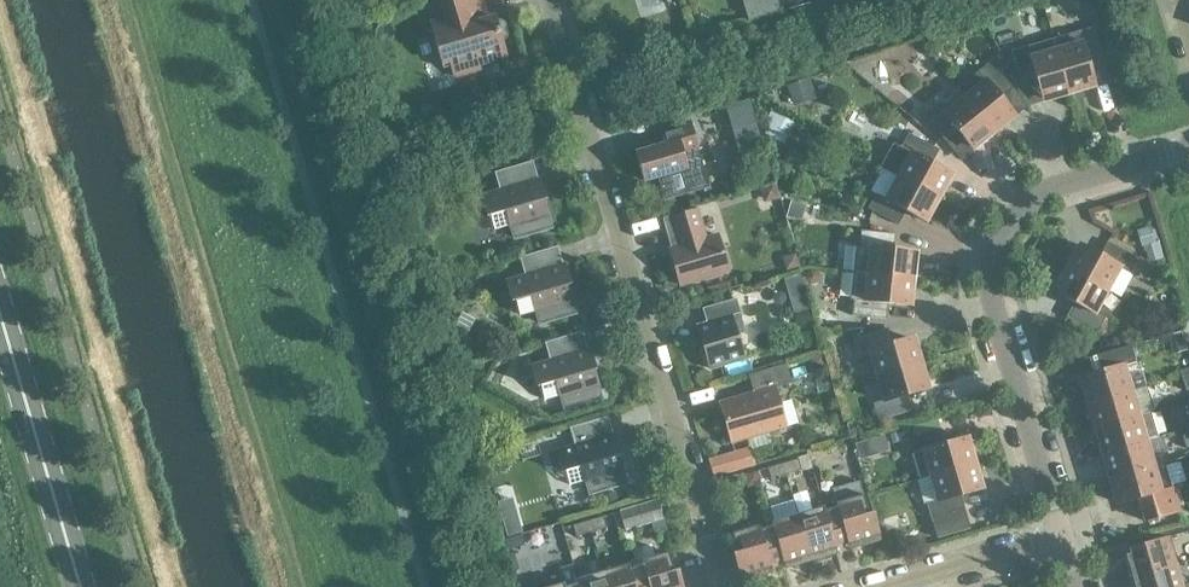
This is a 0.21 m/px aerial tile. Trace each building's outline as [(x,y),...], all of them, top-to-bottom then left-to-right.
[(477,15),(472,0),(444,0),(432,4),(438,22),(431,24),(440,54),(446,52),(454,77),(480,70),(479,65),(507,57),(502,40),(505,39),(508,34),(505,24),(499,21),(496,22),(495,17),(476,22),(474,16),(477,15)] [(748,22),(781,13),(778,0),(742,0),(748,22)] [(1053,39),(1056,50),(1069,95),(1086,90),(1085,87),(1094,84),(1088,65),(1104,60),(1094,27),(1053,39)] [(1012,52),(1022,85),(1037,80),(1043,100),(1052,97),(1053,100),(1069,95),(1056,50),(1032,57),(1029,47),(1012,52)] [(958,89),(965,97),(994,134),(1008,123),(1006,120),(1013,114),(1001,99),(1013,89),(991,62),(958,89)] [(787,87),(793,108),(815,101),(809,80),(787,87)] [(925,115),(946,142),(959,132),(971,148),(979,142),(981,145),(994,134),(965,97),(945,113),(938,104),(925,115)] [(727,107),(734,130),(756,124),(749,101),(727,107)] [(754,131),(780,141),(790,116),(765,105),(754,131)] [(664,145),(636,154),(644,181),(657,178),(664,200),(709,187),(690,123),(660,131),(664,145)] [(900,173),(898,177),(939,199),(948,184),(945,182),(950,174),(932,164),(939,150),(909,134),(903,144),(896,140),(883,164),(900,173)] [(552,227),(533,162),(494,173),(499,189),(483,194),(489,217),(491,216),(495,230),(510,226),(514,238),(552,227)] [(939,199),(898,177),(886,199),(876,194),(868,209),(899,226),(906,212),(924,221),(928,213),(931,214),(939,199)] [(791,202),(787,216),(801,221),(805,206),(791,202)] [(678,247),(670,250),(680,286),(728,272),(718,236),(705,239),(697,211),(665,220),(671,238),(675,237),(678,247)] [(1150,228),(1136,232),(1141,247),(1142,247),(1154,243),(1154,242),(1150,228)] [(853,273),(867,275),(914,280),(916,262),(913,262),(914,253),(894,251),(895,235),(861,231),(859,248),(855,248),(853,273)] [(1075,253),(1067,269),(1108,291),(1120,269),(1130,274),(1138,259),(1108,242),(1100,256),(1082,246),(1078,255),(1075,253)] [(535,311),(539,323),(577,312),(558,247),(520,258),(524,275),(508,279),(514,302),(516,301),(520,315),(535,311)] [(817,268),(816,295),(843,296),(844,269),(817,268)] [(1096,313),(1108,291),(1067,269),(1058,284),(1061,285),(1057,294),(1074,303),(1067,317),(1097,334),(1105,319),(1096,313)] [(914,280),(867,275),(853,273),(850,298),(854,299),(852,316),(886,320),(888,304),(908,306),(909,297),(912,297),(914,280)] [(707,324),(697,327),(710,369),(744,359),(737,335),(746,333),(736,299),(702,309),(707,324)] [(869,353),(877,377),(922,364),(917,347),(914,348),(911,339),(892,345),(887,329),(854,339),(859,356),(869,353)] [(560,396),(564,409),(602,397),(583,332),(544,343),(549,360),(533,365),(539,387),(541,387),(545,400),(560,396)] [(1087,405),(1132,391),(1125,367),(1135,364),(1130,347),(1078,362),(1085,387),(1082,388),(1087,405)] [(907,396),(926,390),(924,381),(927,380),(922,364),(877,377),(884,401),(873,404),(878,421),(911,411),(907,396)] [(775,389),(792,383),(786,365),(749,376),(754,393),(720,403),(732,444),(786,427),(775,389)] [(1132,391),(1087,405),(1087,406),(1090,405),(1092,412),(1089,413),(1094,429),(1151,413),(1153,412),(1146,388),(1132,392),(1132,391)] [(1094,429),(1095,431),(1098,430),(1099,437),(1097,438),(1101,454),(1147,441),(1158,438),(1151,413),(1094,429)] [(589,494),(627,482),(608,417),(570,428),(574,445),(558,450),(564,472),(566,472),(570,486),(585,481),(589,494)] [(920,480),(931,477),(976,464),(971,447),(968,448),(965,439),(946,444),(941,429),(908,439),(920,480)] [(1147,441),(1101,454),(1102,456),(1105,455),(1107,462),(1104,463),(1109,479),(1154,466),(1147,441)] [(712,479),(756,465),(751,448),(707,462),(712,479)] [(802,470),(798,459),(783,464),(786,475),(802,470)] [(1179,512),(1176,504),(1172,487),(1164,463),(1154,466),(1109,479),(1114,496),(1117,495),(1119,504),(1139,499),(1146,522),(1179,512)] [(786,475),(783,464),(767,468),(771,480),(786,475)] [(976,464),(931,477),(938,501),(927,504),(937,539),(970,529),(961,496),(980,490),(978,481),(981,480),(976,464)] [(761,485),(757,471),(744,475),(748,489),(761,485)] [(832,489),(836,503),(837,507),(824,511),(835,546),(848,542),(849,544),(856,542),(857,547),(881,540),(872,512),(869,513),(859,481),(832,489)] [(615,493),(602,497),(605,505),(618,501),(615,493)] [(512,499),(498,503),(507,537),(521,533),(512,499)] [(663,520),(657,501),(619,512),(624,531),(638,527),(663,520)] [(824,511),(823,507),(798,515),(811,561),(830,555),(829,550),(836,548),(835,546),(824,511)] [(784,562),(783,562),(784,563),(791,561),(793,567),(811,561),(798,515),(772,522),(773,526),(774,526),(784,562)] [(607,528),(603,517),(588,521),(591,533),(607,528)] [(588,521),(572,526),(576,537),(591,533),(588,521)] [(734,554),(742,582),(766,575),(764,569),(771,567),(771,566),(783,562),(784,562),(774,526),(773,526),(760,530),(759,526),(732,534),(738,553),(734,554)] [(1126,555),(1129,564),(1133,578),(1176,565),(1168,537),(1129,549),(1131,554),(1126,555)] [(678,570),(674,571),(669,553),(642,561),(643,565),(630,569),(629,569),(635,586),(683,586),(678,570)] [(630,569),(629,565),(603,572),(607,586),(635,586),(629,569),(630,569)] [(1133,578),(1135,586),(1183,586),(1176,565),(1133,578)] [(603,572),(577,580),(578,584),(579,584),(580,586),(607,586),(603,572)]
